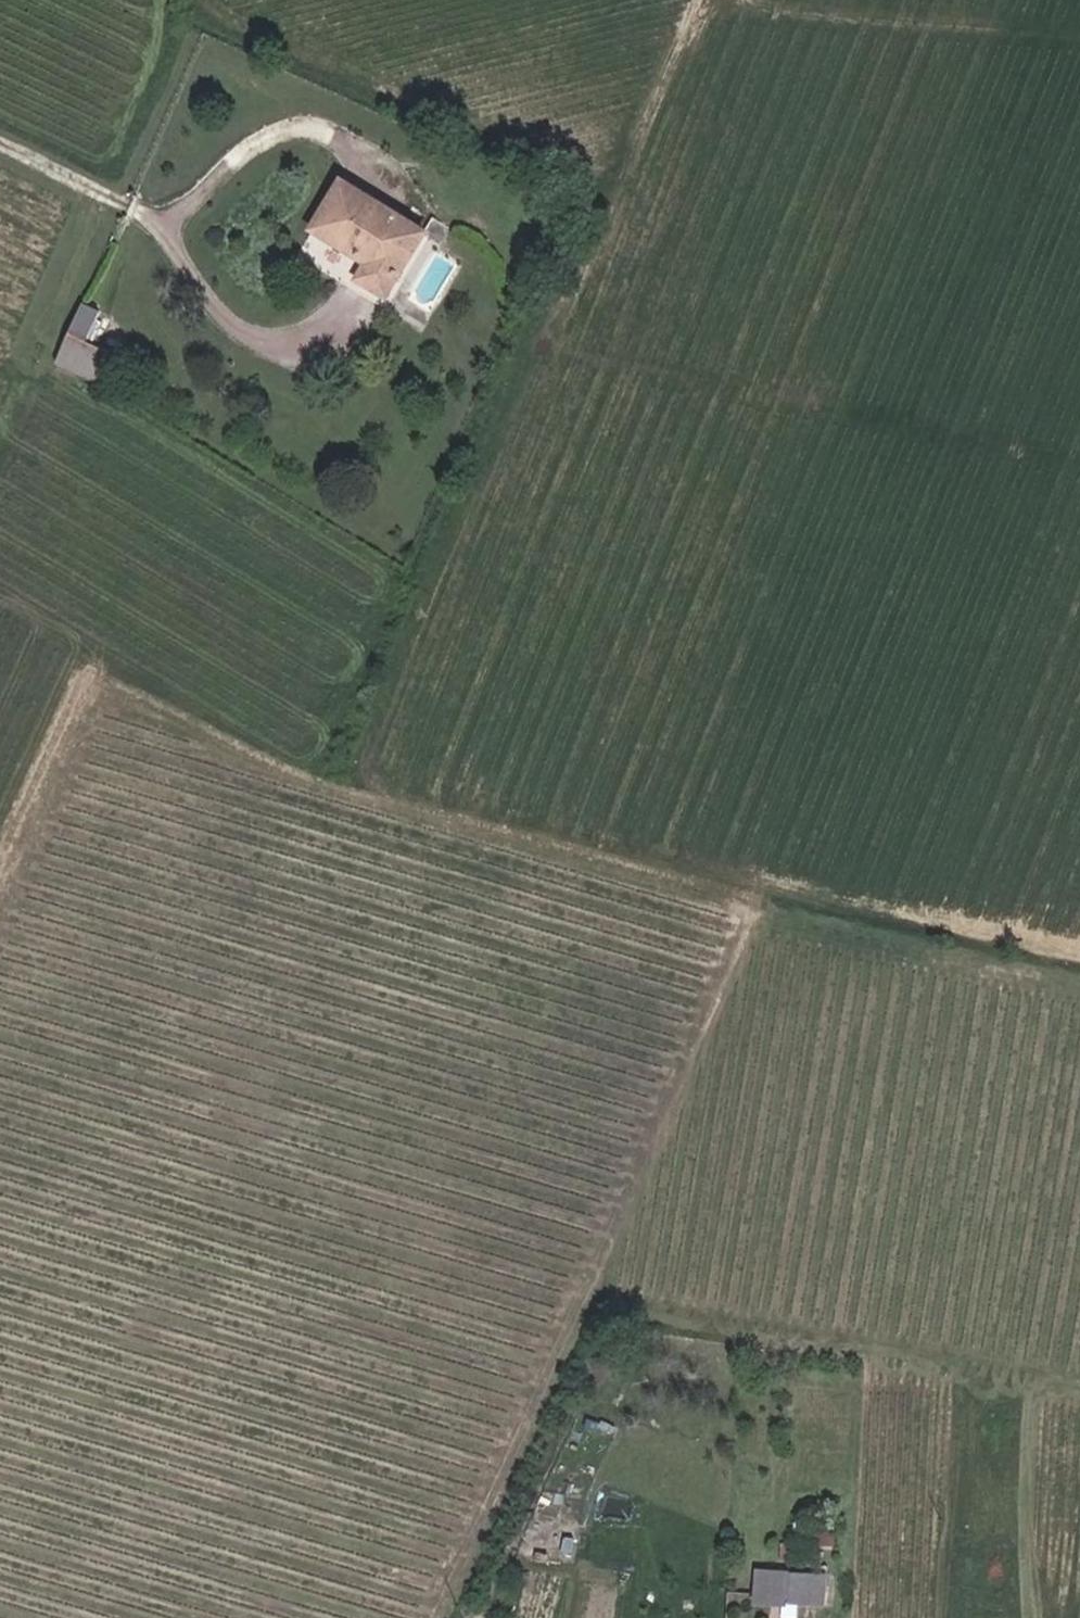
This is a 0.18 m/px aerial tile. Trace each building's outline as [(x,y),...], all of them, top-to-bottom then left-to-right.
[(397,303),(437,239),(349,186),(317,237),(372,270),(364,283),(397,303)] [(52,373),(103,394),(118,359),(91,347),(106,314),(82,304),(52,373)] [(838,1541),(838,1525),(819,1524),(819,1540),(838,1541)] [(830,1573),(759,1569),(758,1592),(784,1593),(783,1607),(799,1608),(799,1594),(829,1595),(830,1573)]
